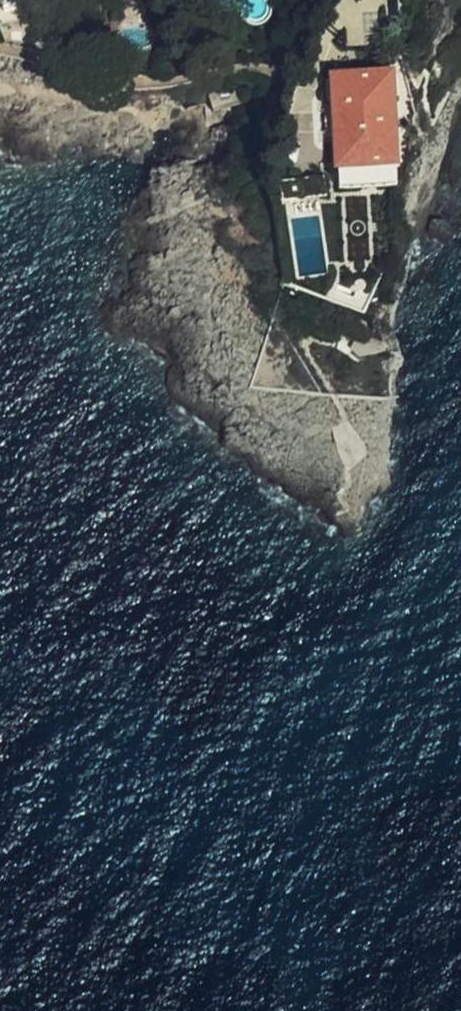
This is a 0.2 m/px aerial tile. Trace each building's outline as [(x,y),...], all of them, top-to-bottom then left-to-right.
[(6,13),(32,5),(31,0),(1,0),(6,13)] [(341,169),(398,165),(393,75),(336,78),(341,169)] [(211,95),(216,112),(245,103),(241,86),(211,95)] [(398,182),(398,165),(341,169),(342,186),(398,182)] [(283,185),(287,207),(328,200),(325,178),(283,185)]
